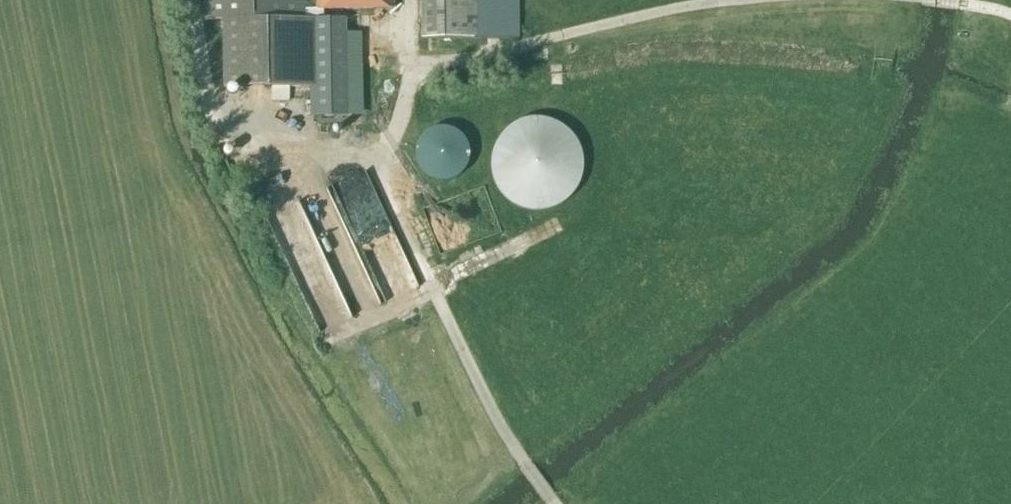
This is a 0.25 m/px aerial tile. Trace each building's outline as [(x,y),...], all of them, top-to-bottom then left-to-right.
[(204,22),(223,21),(224,88),(271,88),(271,102),(289,102),(289,88),(316,88),(315,21),(305,21),(304,0),(204,0),(204,22)] [(316,11),(393,10),(393,0),(316,0),(316,11)] [(482,0),(420,0),(420,41),(482,41),(482,0)] [(489,164),(489,166),(489,168),(489,171),(490,174),(491,178),(491,179),(492,181),(493,185),(494,186),(495,188),(497,190),(499,193),(500,195),(502,197),(504,199),(505,200),(507,202),(510,204),(512,206),(516,207),(518,208),(520,209),(523,210),(525,211),(527,211),(531,212),(533,212),(535,212),(537,212),(539,212),(542,211),(544,211),(548,210),(551,209),(553,209),(555,208),(557,207),(559,206),(561,204),(564,203),(566,201),(568,199),(570,197),(572,195),(574,192),(575,190),(576,189),(578,186),(579,183),(580,180),(581,176),(582,170),(583,167),(583,164),(583,161),(582,156),(581,151),(580,148),(577,142),(574,138),(570,133),(567,130),(562,126),(557,123),(555,122),(553,121),(551,120),(549,120),(546,119),(543,119),(541,118),(539,118),(537,118),(534,118),(531,118),(527,119),(525,119),(523,120),(520,121),(516,122),(512,124),(509,126),(506,128),(504,130),(502,132),(501,134),(500,135),(498,138),(496,139),(494,143),(493,145),(492,148),(491,150),(490,154),(490,156),(489,159),(489,161),(489,163),(489,164)] [(443,182),(447,181),(452,180),(456,178),(460,175),(463,171),(466,167),(468,163),(469,158),(469,154),(469,149),(468,144),(465,140),(462,136),(459,132),(454,130),(450,128),(445,128),(440,128),(435,129),(430,130),(426,133),(422,136),(419,140),(417,144),(415,149),(415,154),(415,159),(416,164),(419,168),(422,172),(425,176),(429,178),(433,180),(438,181),(443,182)] [(348,319),(419,288),(370,176),(354,183),(363,203),(345,211),(334,185),(268,213),(319,331),(336,323),(330,310),(342,305),(348,319)] [(465,215),(432,226),(441,252),(496,233),(490,217),(469,224),(465,215)]
